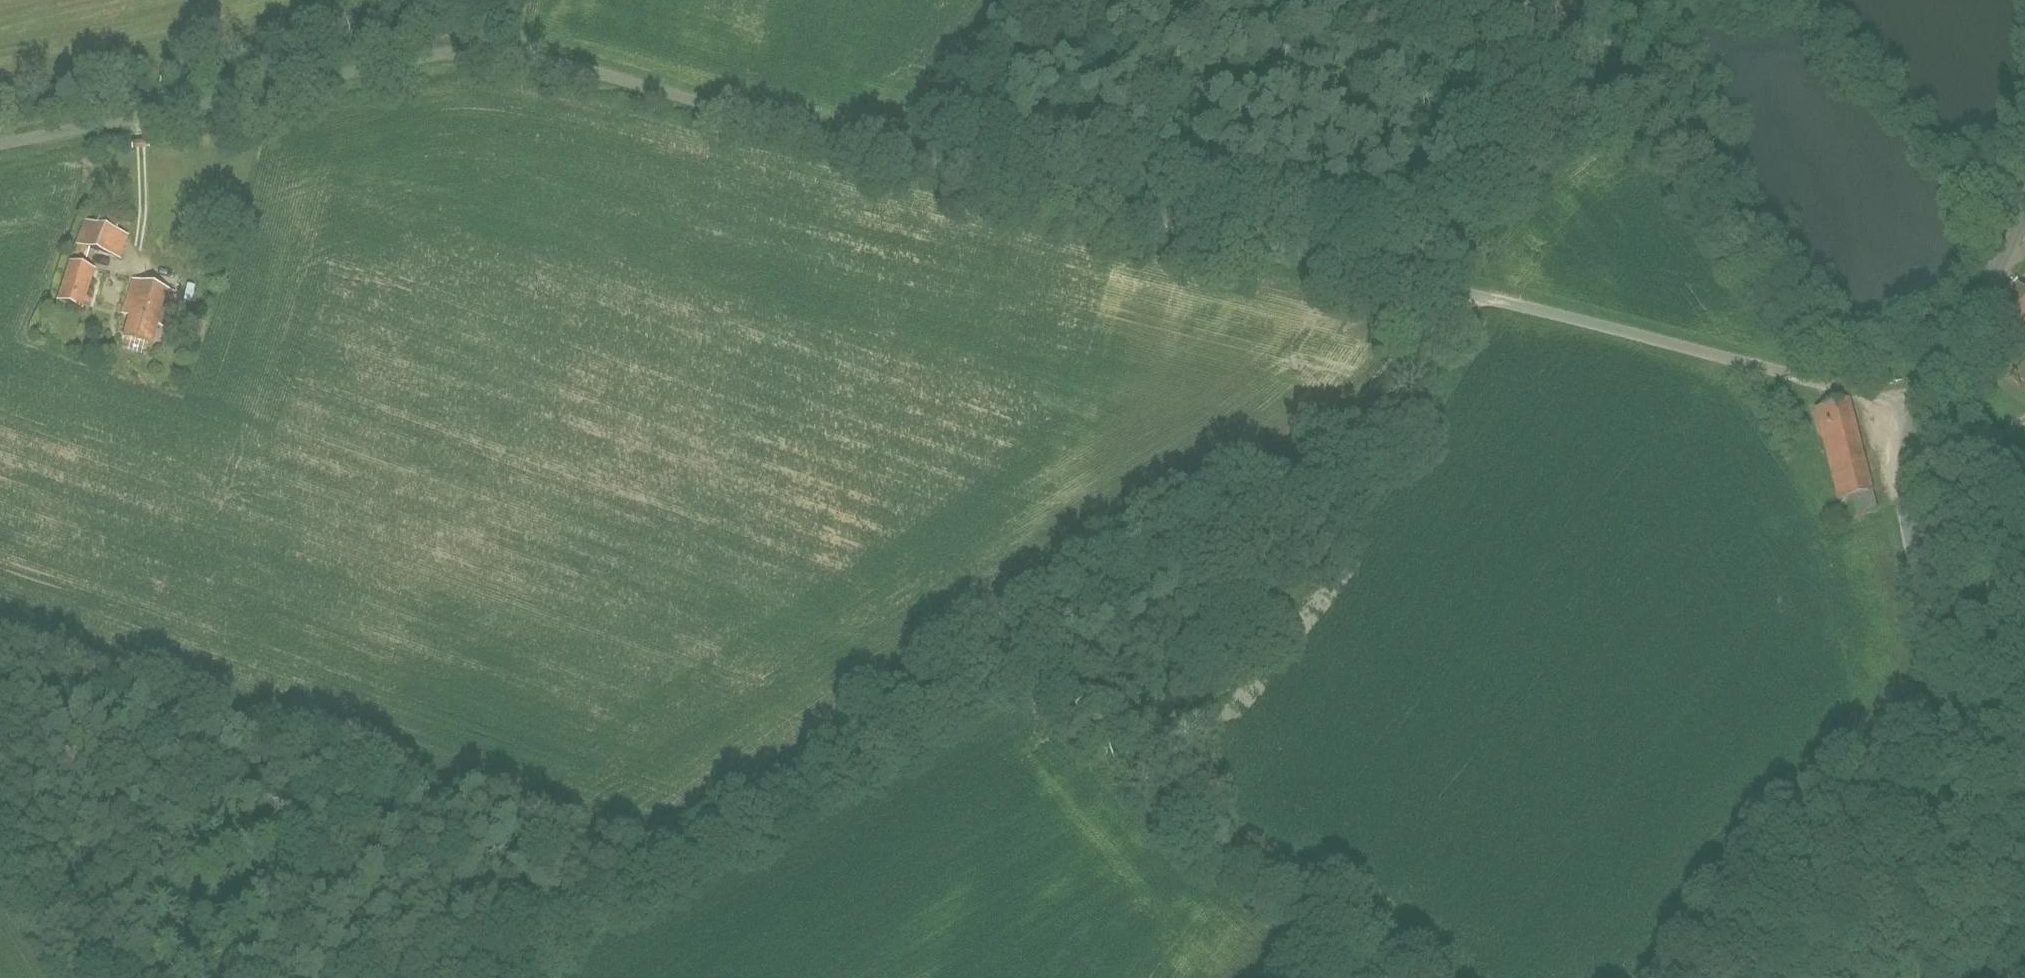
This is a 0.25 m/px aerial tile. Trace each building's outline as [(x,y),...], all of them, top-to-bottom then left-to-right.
[(84,225),(76,249),(125,266),(133,242),(84,225)] [(69,266),(59,304),(86,311),(96,273),(69,266)] [(179,297),(137,283),(118,340),(159,354),(179,297)] [(2020,285),(2002,307),(2024,326),(2024,289),(2020,285)] [(1863,400),(1815,412),(1839,508),(1886,496),(1863,400)]
